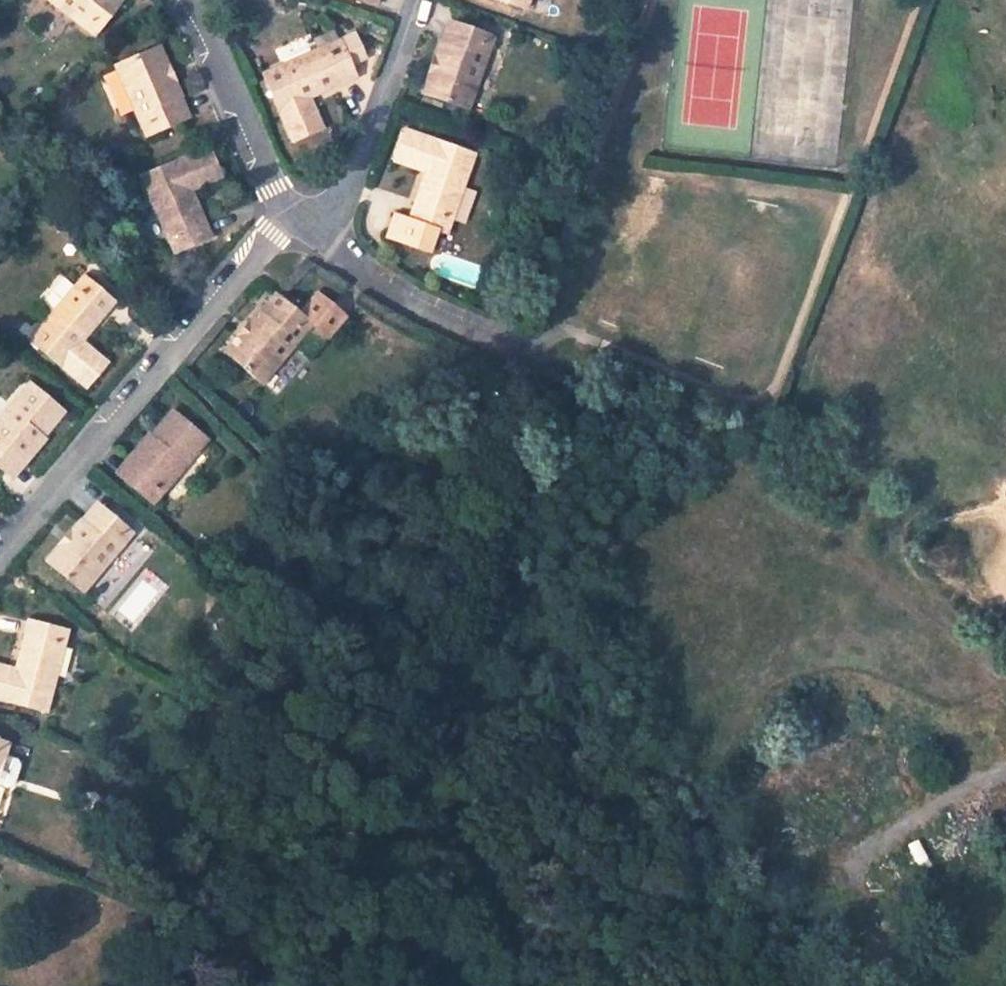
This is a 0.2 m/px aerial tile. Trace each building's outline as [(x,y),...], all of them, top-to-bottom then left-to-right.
[(92,45),(123,12),(111,0),(44,0),(92,45)] [(493,33),(449,17),(424,88),(468,104),(493,33)] [(344,38),(269,70),(299,139),(327,126),(318,107),(307,111),(302,100),(360,75),(344,38)] [(153,57),(112,78),(145,144),(186,124),(153,57)] [(475,150),(406,126),(395,155),(414,163),(419,150),(430,155),(410,212),(398,208),(390,230),(429,245),(436,223),(447,228),(475,150)] [(212,158),(145,187),(178,263),(214,247),(189,190),(202,185),(206,195),(224,187),(212,158)] [(119,320),(89,292),(34,355),(90,404),(111,381),(94,365),(87,373),(78,365),(119,320)] [(277,298),(229,357),(265,387),(312,328),(329,341),(346,320),(318,297),(300,317),(277,298)] [(31,396),(0,432),(0,481),(4,485),(38,447),(44,453),(66,428),(31,396)] [(210,448),(175,419),(153,445),(159,450),(127,487),(156,512),(210,448)] [(132,547),(97,519),(48,575),(84,604),(132,547)] [(22,633),(7,692),(0,691),(0,713),(42,724),(61,643),(22,633)] [(0,755),(0,792),(9,758),(0,755)]
